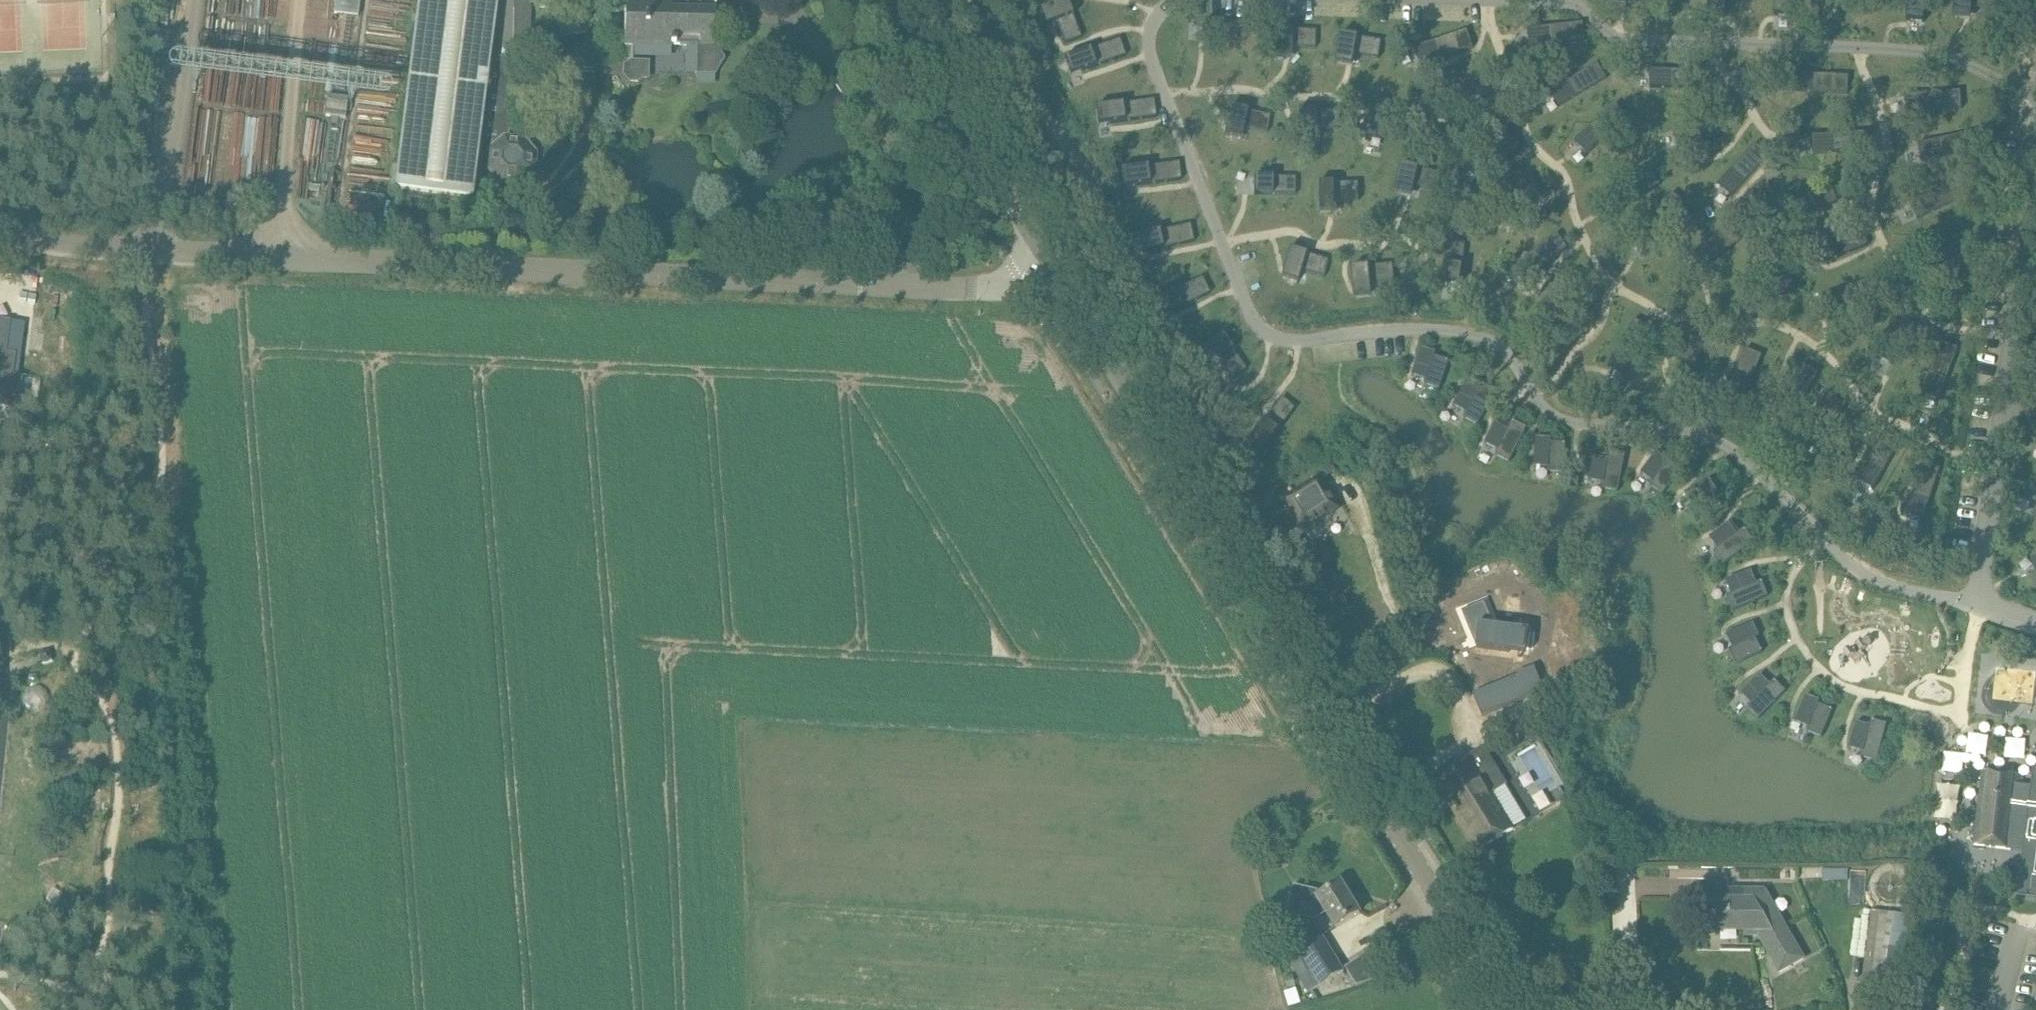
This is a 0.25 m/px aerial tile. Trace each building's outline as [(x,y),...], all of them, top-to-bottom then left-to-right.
[(531,0),(418,0),(397,173),(395,192),(473,202),(480,146),(487,89),(496,89),(495,136),(490,138),(490,148),(487,150),(486,170),(499,186),(520,187),(536,174),(538,153),(524,137),(508,136),(513,128),(515,63),(530,63),(531,0)] [(1050,6),(1065,44),(1081,38),(1067,0),(1065,0),(1050,6)] [(1775,15),(1792,17),(1794,0),(1776,0),(1775,15)] [(1907,20),(1925,22),(1926,10),(1927,0),(1909,0),(1907,20)] [(1955,5),(1972,7),(1978,8),(1996,9),(1997,0),(1955,0),(1955,5)] [(723,59),(716,46),(716,2),(626,1),(625,44),(698,45),(698,73),(714,74),(723,59)] [(1274,30),(1274,47),(1291,48),(1315,49),(1316,31),(1274,30)] [(1466,30),(1414,49),(1420,66),(1472,47),(1466,30)] [(1583,31),(1527,40),(1530,57),(1585,48),(1583,31)] [(1340,43),(1338,52),(1356,55),(1379,59),(1382,42),(1341,35),(1340,43)] [(1120,39),(1076,55),(1081,72),(1126,56),(1120,39)] [(1986,41),(1985,49),(1997,51),(1998,43),(1986,41)] [(1048,50),(1037,55),(1040,63),(1051,58),(1048,50)] [(649,81),(650,62),(631,61),(623,67),(623,77),(630,84),(639,84),(643,81),(649,81)] [(1597,62),(1549,92),(1559,107),(1606,77),(1597,62)] [(1706,71),(1660,71),(1660,89),(1706,89),(1706,71)] [(1840,77),(1784,77),(1784,95),(1840,95),(1840,77)] [(1959,91),(1904,96),(1905,114),(1961,109),(1959,91)] [(1374,98),(1366,138),(1384,142),(1392,101),(1374,98)] [(347,114),(349,102),(334,100),(332,111),(347,114)] [(1154,100),(1107,107),(1110,124),(1157,118),(1154,100)] [(1616,102),(1575,140),(1588,153),(1628,114),(1616,102)] [(1230,108),(1226,125),(1244,129),(1267,134),(1271,116),(1230,108)] [(1860,120),(1806,134),(1810,151),(1865,137),(1860,120)] [(1347,124),(1345,136),(1354,137),(1355,125),(1347,124)] [(1274,129),(1272,141),(1280,142),(1282,130),(1274,129)] [(1973,133),(1918,145),(1922,162),(1977,150),(1973,133)] [(1754,145),(1718,187),(1732,199),(1768,157),(1754,145)] [(1122,156),(1110,157),(1110,165),(1123,164),(1122,156)] [(1179,163),(1132,169),(1135,186),(1182,180),(1179,163)] [(1403,164),(1398,182),(1416,186),(1439,192),(1443,174),(1403,164)] [(1254,177),(1254,195),(1295,196),(1296,178),(1254,177)] [(1962,181),(1910,201),(1916,218),(1968,198),(1962,181)] [(1359,183),(1318,183),(1318,201),(1321,201),(1336,201),(1359,201),(1359,183)] [(1831,184),(1787,201),(1794,217),(1837,201),(1831,184)] [(1434,197),(1431,209),(1439,211),(1442,199),(1434,197)] [(1190,225),(1144,235),(1148,252),(1194,242),(1190,225)] [(1448,242),(1443,283),(1461,285),(1466,244),(1448,242)] [(1289,249),(1284,266),(1324,278),(1329,261),(1289,249)] [(1394,264),(1352,268),(1354,286),(1358,285),(1372,284),(1395,282),(1394,264)] [(1139,268),(1128,270),(1129,279),(1141,276),(1139,268)] [(1202,278),(1160,298),(1167,314),(1210,294),(1202,278)] [(1624,319),(1615,374),(1633,377),(1642,322),(1624,319)] [(14,375),(17,353),(7,352),(11,321),(10,320),(9,325),(0,324),(0,373),(14,375)] [(1687,333),(1676,378),(1694,382),(1705,337),(1687,333)] [(1223,336),(1208,346),(1218,361),(1232,380),(1246,370),(1223,336)] [(1941,338),(1922,391),(1938,397),(1958,345),(1941,338)] [(1751,341),(1732,384),(1748,391),(1767,349),(1751,341)] [(1425,384),(1440,389),(1450,361),(1435,356),(1436,353),(1423,348),(1413,376),(1426,380),(1425,384)] [(1464,418),(1478,425),(1496,391),(1482,383),(1479,388),(1467,382),(1454,406),(1466,413),(1464,418)] [(1213,393),(1203,400),(1208,407),(1218,400),(1213,393)] [(1496,455),(1510,462),(1527,428),(1513,421),(1510,425),(1498,420),(1486,444),(1498,451),(1496,455)] [(1881,431),(1855,481),(1871,489),(1897,440),(1881,431)] [(1548,472),(1564,473),(1566,443),(1551,442),(1552,438),(1536,437),(1535,467),(1548,468),(1548,472)] [(1651,485),(1664,495),(1681,471),(1669,462),(1671,459),(1659,450),(1642,474),(1653,482),(1651,485)] [(1603,488),(1619,492),(1626,454),(1610,451),(1609,456),(1595,454),(1590,481),(1604,484),(1603,488)] [(1332,463),(1322,468),(1327,476),(1336,470),(1332,463)] [(1922,466),(1903,519),(1919,525),(1939,473),(1922,466)] [(1321,475),(1282,499),(1304,533),(1342,509),(1321,475)] [(1696,522),(1722,507),(1715,494),(1718,492),(1711,479),(1685,494),(1692,506),(1688,508),(1696,522)] [(1714,552),(1724,565),(1755,541),(1744,527),(1740,531),(1731,521),(1710,538),(1718,549),(1714,552)] [(1727,596),(1733,611),(1769,596),(1762,581),(1757,583),(1752,570),(1725,580),(1731,594),(1727,596)] [(1477,648),(1509,652),(1512,628),(1495,626),(1485,602),(1462,611),(1477,648)] [(1729,650),(1736,665),(1763,652),(1756,638),(1760,637),(1754,623),(1727,636),(1733,648),(1729,650)] [(1528,697),(1519,675),(1473,694),(1482,716),(1528,697)] [(1748,708),(1759,719),(1786,692),(1775,680),(1771,685),(1761,675),(1741,695),(1751,704),(1748,708)] [(1822,738),(1833,710),(1819,704),(1820,701),(1807,695),(1796,723),(1809,728),(1807,731),(1822,738)] [(1877,761),(1887,724),(1872,720),(1870,726),(1857,722),(1850,749),(1863,752),(1862,757),(1877,761)] [(1479,849),(1496,839),(1513,829),(1496,802),(1510,793),(1483,749),(1435,777),(1479,849)] [(1974,845),(2011,849),(2011,850),(2023,852),(2018,895),(2035,897),(2035,768),(2033,768),(2031,788),(2021,787),(2023,776),(1983,771),(1974,845)] [(1825,870),(1825,879),(1851,879),(1851,870),(1825,870)] [(1292,888),(1286,916),(1313,922),(1324,916),(1333,930),(1344,924),(1361,913),(1343,884),(1326,895),(1321,898),(1317,897),(1318,894),(1292,888)] [(1707,898),(1707,932),(1708,932),(1708,926),(1744,926),(1744,936),(1745,936),(1745,934),(1759,934),(1761,933),(1773,955),(1771,956),(1780,972),(1803,959),(1794,941),(1765,891),(1728,890),(1728,898),(1707,898)] [(1872,912),(1863,981),(1897,986),(1907,916),(1872,912)] [(1310,994),(1345,971),(1323,936),(1288,959),(1310,994)]
